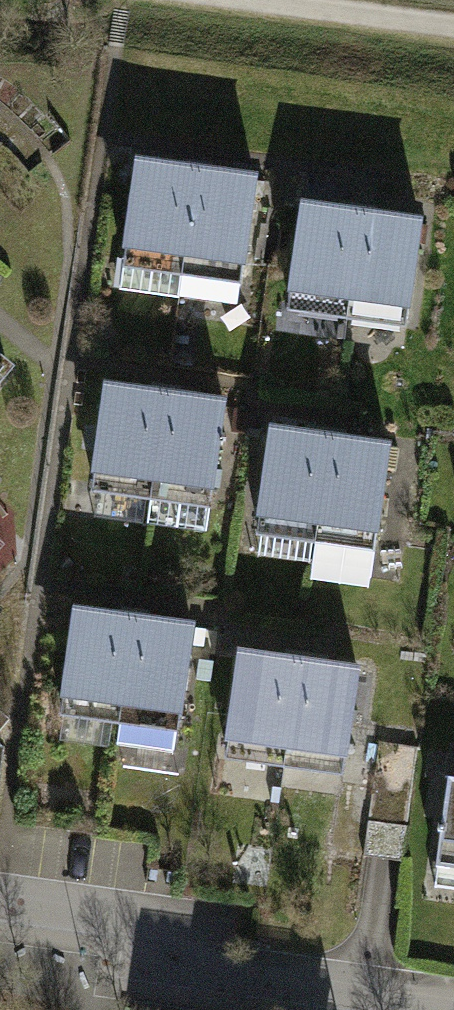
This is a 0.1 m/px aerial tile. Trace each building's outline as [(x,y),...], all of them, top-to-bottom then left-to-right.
[(114,288),(238,305),(255,182),(132,165),(114,288)] [(283,309),(411,326),(424,224),(296,207),(283,309)] [(0,361),(0,385),(12,370),(0,361)] [(210,506),(225,395),(99,378),(84,490),(210,506)] [(375,550),(391,438),(267,420),(251,533),(375,550)] [(179,733),(195,623),(69,605),(54,715),(179,733)] [(346,774),(360,666),(234,649),(220,757),(346,774)] [(451,743),(435,870),(453,873),(453,743),(451,743)]
